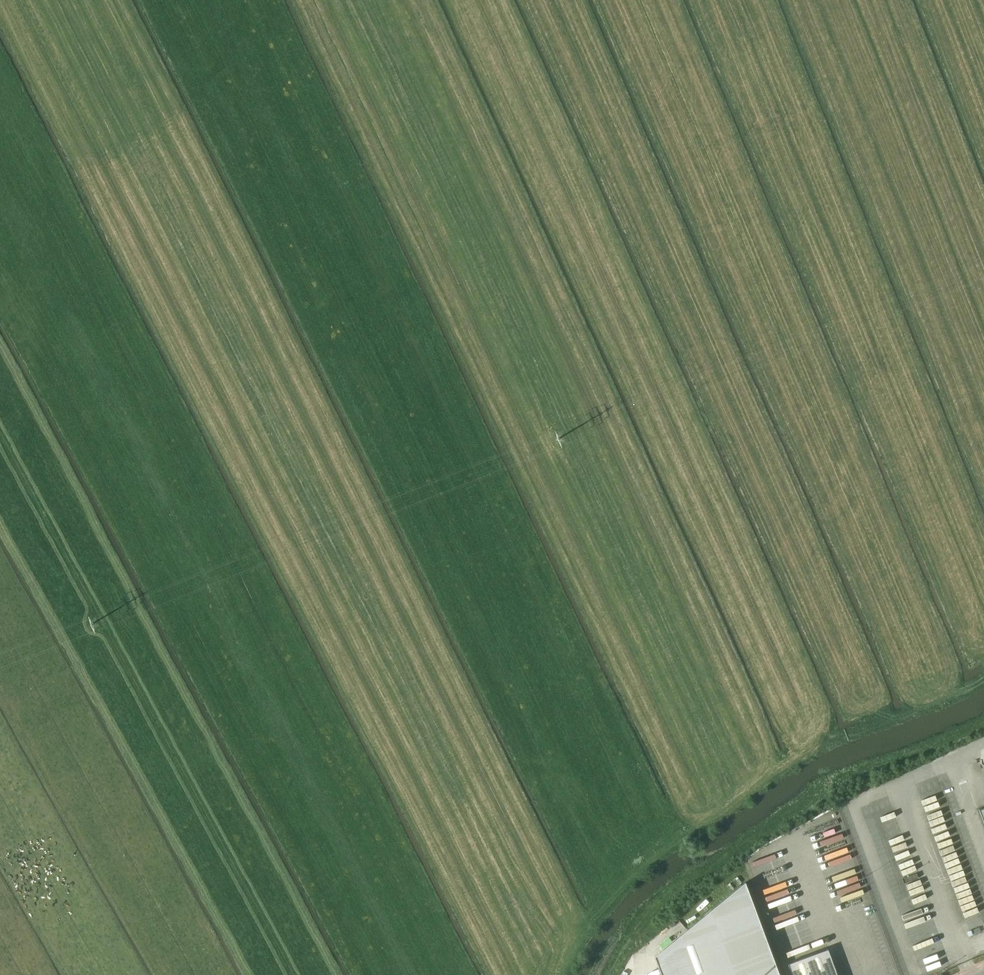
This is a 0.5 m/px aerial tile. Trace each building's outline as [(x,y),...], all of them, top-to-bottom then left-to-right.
[(746,882),(655,957),(662,974),(781,974),(746,882)] [(793,974),(838,974),(828,949),(789,964),(793,974)]
